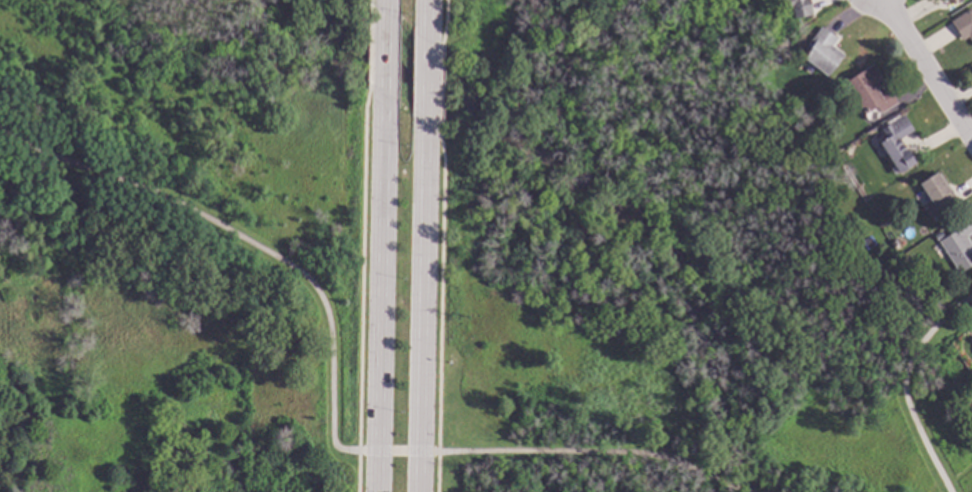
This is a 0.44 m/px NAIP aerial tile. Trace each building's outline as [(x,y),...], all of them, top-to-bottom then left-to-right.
[(778,1),(778,0),(808,0),(811,15),(793,19),(790,7),(782,9),(781,1),(778,1)] [(971,8),(971,10),(971,46),(967,38),(962,42),(949,22),(971,8)] [(836,40),(831,47),(843,56),(827,77),(802,58),(813,43),(810,41),(820,28),(836,40)] [(884,84),(875,90),(878,94),(886,88),(897,104),(879,115),(875,108),(864,115),(844,83),(873,65),(884,84)] [(912,132),(898,141),(913,164),(898,174),(878,144),(886,139),(880,130),(902,116),(912,132)] [(847,157),(841,162),(837,156),(844,152),(847,157)] [(942,183),(944,183),(958,204),(944,213),(942,210),(930,218),(923,208),(930,204),(917,185),(936,172),(942,183)] [(968,249),(971,255),(971,265),(958,274),(937,242),(947,236),(946,235),(953,230),(950,225),(965,215),(971,226),(971,233),(964,238),(971,247),(968,249)]
